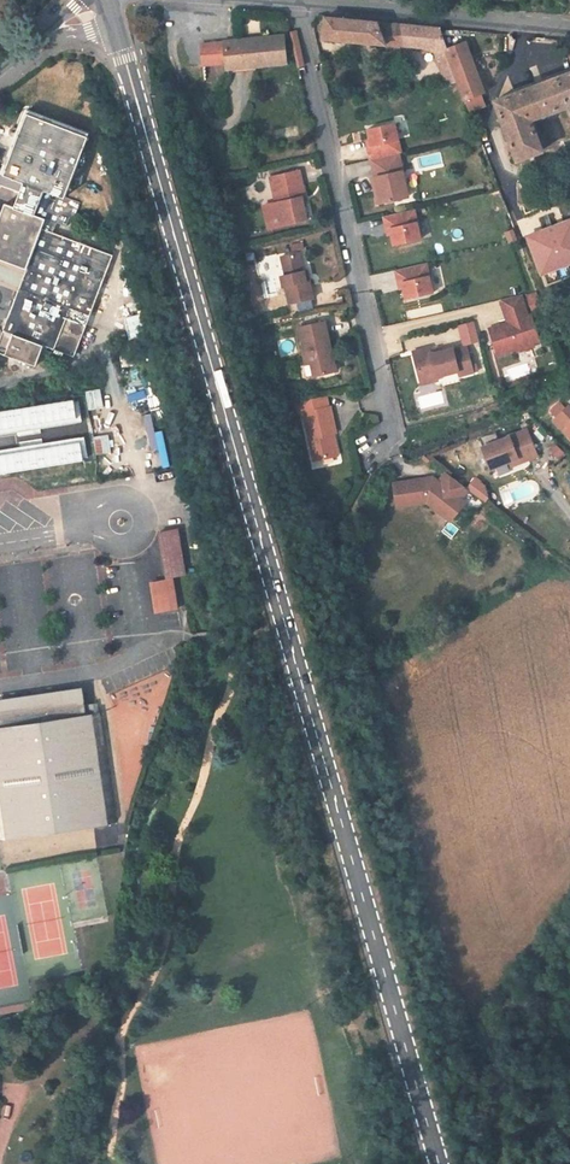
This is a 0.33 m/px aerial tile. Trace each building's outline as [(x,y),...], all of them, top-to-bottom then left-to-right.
[(325,17),(323,38),(384,44),(387,48),(405,46),(423,48),(436,52),(448,85),(460,83),(451,61),(447,48),(439,28),(325,17)] [(253,39),(225,42),(227,63),(242,62),(243,66),(254,65),(286,62),(284,36),(263,38),(264,42),(253,43),(253,39)] [(466,41),(447,48),(451,61),(460,83),(466,99),(470,111),(487,105),(482,94),(486,92),(466,41)] [(203,66),(227,63),(225,42),(200,44),(203,66)] [(242,62),(227,63),(228,73),(255,70),(254,65),(243,66),(242,62)] [(496,101),(518,160),(543,150),(532,119),(530,113),(566,99),(568,106),(569,111),(569,72),(496,101)] [(530,113),(532,119),(568,106),(566,99),(530,113)] [(27,269),(18,291),(1,337),(1,340),(2,344),(3,346),(5,349),(3,354),(36,366),(44,345),(74,356),(113,255),(52,232),(56,223),(66,227),(72,212),(76,214),(80,203),(65,197),(88,137),(28,113),(5,174),(0,172),(0,185),(21,193),(15,207),(5,203),(1,213),(0,213),(0,259),(27,269)] [(369,147),(371,160),(372,159),(399,153),(402,153),(395,123),(368,129),(372,146),(369,147)] [(550,152),(560,146),(554,136),(544,141),(550,152)] [(399,153),(372,159),(376,177),(379,188),(375,189),(379,204),(394,200),(409,197),(406,183),(403,171),(399,153)] [(307,220),(302,198),(305,197),(299,171),(270,177),(276,202),(278,212),(265,215),(269,229),(286,225),(307,220)] [(263,205),(265,215),(278,212),(276,202),(263,205)] [(391,228),(395,245),(421,239),(414,209),(384,216),(387,229),(391,228)] [(313,298),(309,280),(303,281),(301,272),(297,253),(280,257),(284,276),(280,276),(282,287),(284,287),(288,304),(313,298)] [(18,291),(27,269),(0,259),(0,285),(18,291)] [(404,282),(407,299),(434,293),(427,263),(397,270),(400,283),(404,282)] [(301,272),(303,281),(309,280),(307,270),(301,272)] [(489,329),(498,355),(517,349),(518,352),(535,346),(534,343),(529,330),(536,328),(532,315),(528,316),(521,295),(501,300),(508,323),(509,326),(504,328),(503,325),(489,329)] [(329,349),(331,348),(325,321),(299,327),(305,353),(303,354),(306,364),(311,363),(314,376),(336,371),(332,355),(330,355),(329,349)] [(534,343),(540,341),(536,328),(529,330),(534,343)] [(413,353),(419,376),(435,372),(436,377),(437,377),(458,372),(459,376),(473,373),(467,348),(454,352),(453,349),(439,353),(431,355),(430,351),(430,349),(413,353)] [(139,363),(137,353),(119,357),(121,367),(139,363)] [(419,376),(421,385),(438,381),(437,377),(436,377),(435,372),(419,376)] [(303,413),(314,461),(335,456),(330,434),(333,433),(336,433),(330,407),(328,407),(325,395),(296,402),(299,414),(303,413)] [(569,435),(569,405),(554,419),(569,435)] [(482,445),(491,467),(510,459),(518,456),(519,461),(538,454),(527,428),(482,445)] [(338,455),(333,433),(330,434),(335,456),(338,455)] [(425,500),(444,516),(451,507),(453,509),(461,500),(459,498),(466,489),(445,471),(437,481),(434,478),(430,483),(425,480),(425,478),(392,483),(396,506),(425,500)] [(474,478),(467,488),(482,499),(484,497),(482,485),(474,478)] [(451,507),(444,516),(449,520),(463,502),(461,500),(453,509),(451,507)] [(167,578),(186,575),(177,529),(159,532),(167,578)] [(346,565),(332,572),(339,585),(352,578),(346,565)] [(157,613),(178,609),(173,578),(152,582),(157,613)] [(367,656),(359,658),(361,666),(370,664),(367,656)] [(116,823),(99,712),(98,712),(97,703),(85,705),(83,693),(0,705),(0,840),(116,823)]
